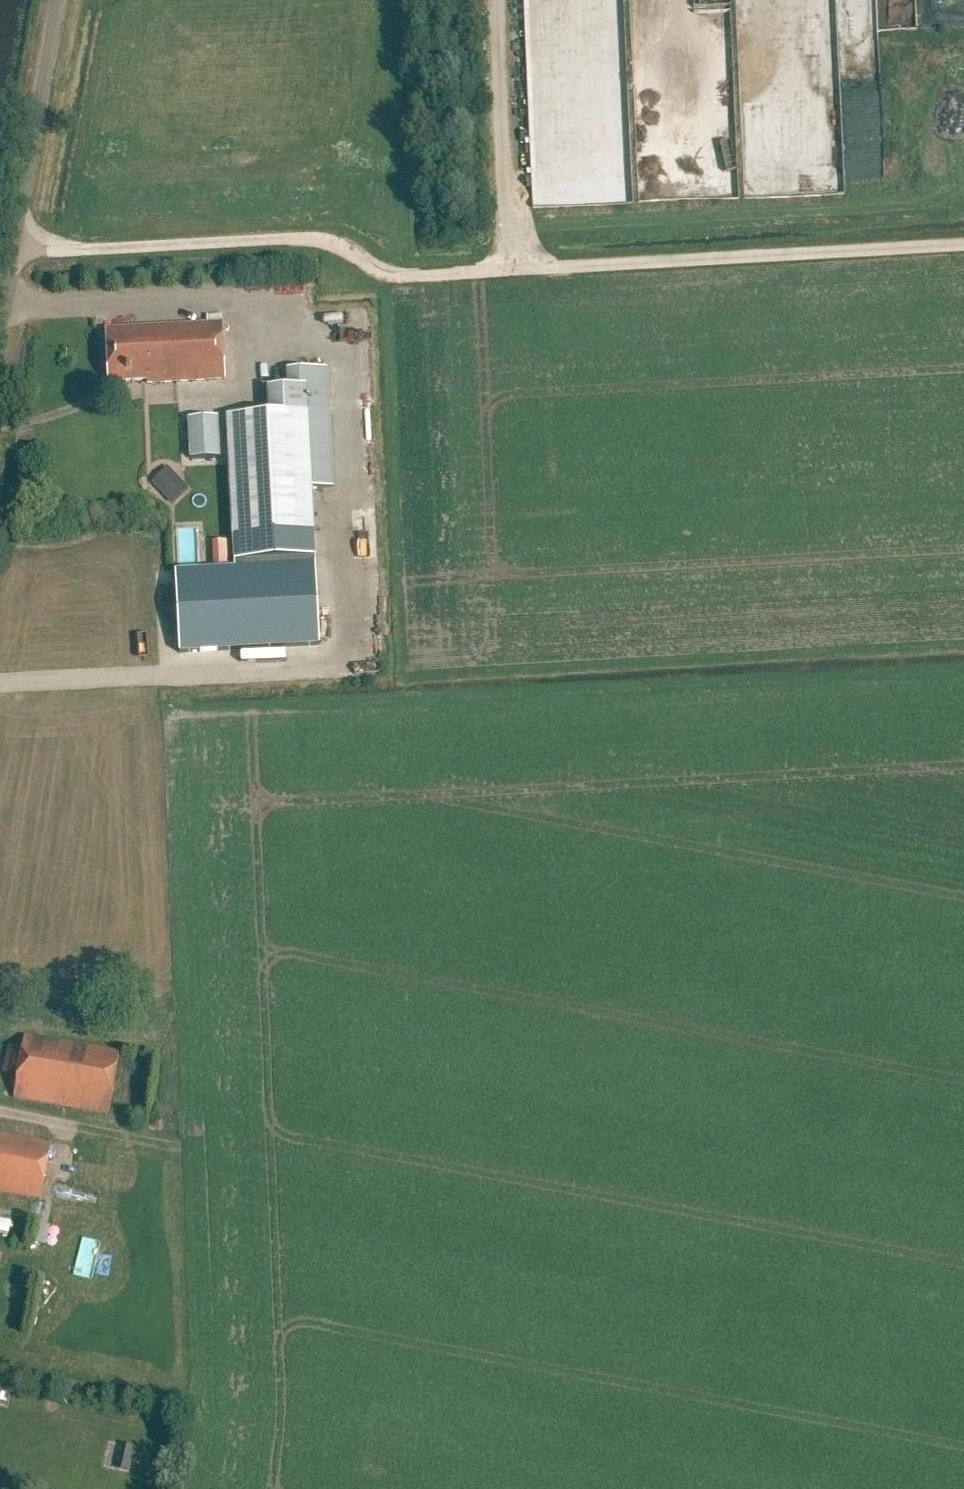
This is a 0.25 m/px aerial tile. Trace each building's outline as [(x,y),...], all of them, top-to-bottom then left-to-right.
[(595,183),(595,200),(626,201),(626,179),(607,179),(607,172),(589,172),(589,183),(595,183)] [(147,380),(148,383),(225,379),(223,322),(107,328),(110,382),(147,380)] [(316,556),(312,487),(334,486),(327,366),(288,369),(289,386),(268,388),(270,413),(228,416),(230,466),(236,561),(316,556)] [(189,418),(192,458),(220,457),(218,416),(189,418)] [(188,490),(176,478),(162,492),(173,504),(188,490)] [(209,568),(223,567),(222,540),(208,541),(209,568)] [(322,644),(316,556),(236,561),(236,568),(176,572),(181,652),(322,644)] [(119,1053),(25,1037),(14,1099),(109,1115),(119,1053)] [(41,1200),(51,1145),(0,1134),(0,1192),(41,1200)] [(8,1235),(10,1224),(0,1222),(0,1234),(8,1235)] [(51,1226),(40,1223),(36,1243),(47,1245),(51,1226)] [(119,1444),(115,1471),(126,1473),(130,1446),(119,1444)]
